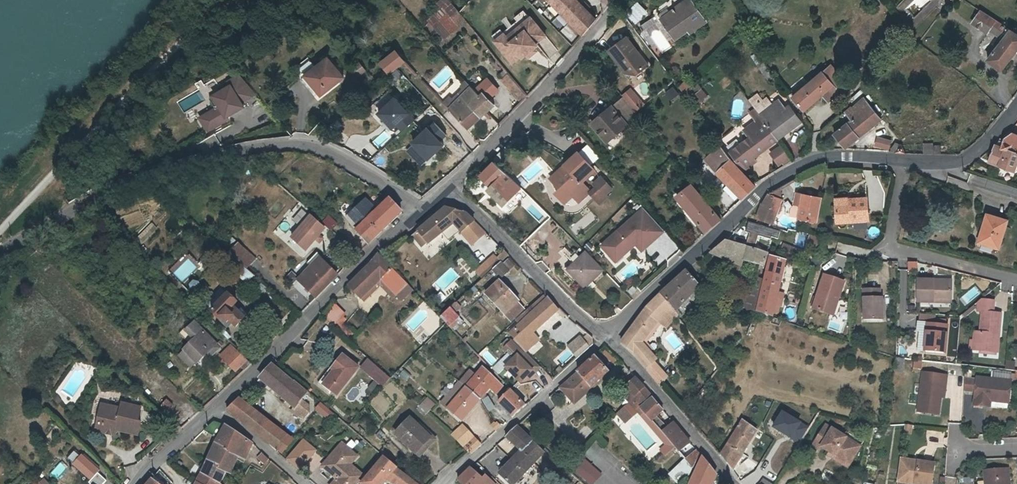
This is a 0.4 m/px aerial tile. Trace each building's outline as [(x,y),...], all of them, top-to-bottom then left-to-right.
[(437,10),(426,20),(445,40),(467,19),(448,0),(438,0),(432,5),(437,10)] [(585,34),(597,20),(577,0),(552,0),(585,34)] [(663,24),(671,35),(685,25),(687,28),(702,17),(690,0),(650,0),(644,5),(659,26),(663,24)] [(929,1),(912,21),(918,26),(934,6),(929,1)] [(1016,51),(1016,33),(980,10),(971,23),(987,33),(988,31),(999,38),(1004,30),(1008,33),(988,60),(1002,71),(1016,51)] [(547,36),(532,18),(522,26),(526,31),(512,42),(508,37),(505,34),(496,41),(514,63),(522,56),(524,58),(528,55),(535,49),(539,46),(537,44),(547,36)] [(649,18),(641,26),(649,34),(657,27),(649,18)] [(522,26),(508,37),(512,42),(526,31),(522,26)] [(559,35),(571,43),(577,35),(565,27),(559,35)] [(627,35),(611,50),(631,70),(641,71),(651,61),(627,35)] [(388,75),(405,62),(394,48),(377,62),(388,75)] [(535,49),(528,55),(530,57),(537,52),(535,49)] [(310,67),(299,77),(320,99),(341,81),(325,62),(314,71),(310,67)] [(359,62),(351,68),(358,77),(366,71),(359,62)] [(398,69),(389,75),(393,81),(402,75),(398,69)] [(502,81),(510,75),(506,70),(498,76),(502,81)] [(827,105),(841,93),(823,72),(794,97),(798,101),(794,104),(801,114),(821,97),(827,105)] [(683,74),(675,81),(682,90),(689,82),(683,74)] [(502,81),(509,89),(516,82),(510,75),(502,81)] [(233,85),(236,89),(247,106),(262,96),(244,79),(233,85)] [(467,129),(495,105),(490,99),(488,97),(490,96),(492,98),(499,91),(489,79),(476,90),(473,86),(467,92),(457,103),(450,110),(467,129)] [(467,92),(473,86),(468,81),(462,87),(467,92)] [(528,97),(516,82),(509,89),(522,104),(528,97)] [(695,83),(686,90),(690,96),(699,89),(695,83)] [(664,92),(669,100),(678,93),(673,86),(664,92)] [(236,89),(221,99),(227,109),(222,113),(206,122),(215,135),(234,123),(233,120),(249,110),(247,106),(236,89)] [(699,103),(707,96),(701,89),(693,95),(699,103)] [(401,131),(415,118),(393,95),(374,112),(390,128),(394,124),(401,131)] [(641,115),(626,95),(593,122),(610,141),(641,115)] [(450,110),(457,103),(452,97),(445,104),(450,110)] [(852,120),(835,134),(847,148),(882,119),(864,98),(846,114),(852,120)] [(215,102),(222,113),(227,109),(221,99),(215,102)] [(740,118),(744,101),(735,99),(731,116),(740,118)] [(1001,99),(996,105),(1003,111),(1007,104),(1001,99)] [(802,122),(791,107),(779,116),(773,109),(761,117),(778,140),(802,122)] [(749,138),(732,152),(748,173),(761,165),(756,157),(778,140),(761,117),(744,129),(749,138)] [(430,130),(415,146),(432,161),(446,146),(442,142),(448,136),(436,125),(430,131),(430,130)] [(1009,140),(1007,143),(999,140),(996,145),(989,161),(1016,171),(1016,168),(1016,135),(1014,134),(1009,140)] [(877,135),(873,145),(888,150),(892,140),(877,135)] [(924,154),(940,154),(940,142),(925,142),(924,154)] [(901,145),(896,154),(905,154),(901,145)] [(756,187),(744,171),(742,173),(728,157),(721,146),(707,159),(744,199),(756,188),(756,187)] [(790,160),(781,147),(770,154),(780,168),(790,160)] [(580,153),(558,174),(554,177),(565,188),(562,191),(558,195),(566,204),(585,185),(582,181),(595,168),(580,153)] [(502,169),(496,163),(488,172),(494,177),(502,169)] [(613,190),(600,176),(591,185),(594,188),(588,193),(599,205),(608,198),(606,195),(613,190)] [(565,188),(554,177),(551,180),(562,191),(565,188)] [(522,189),(514,180),(508,186),(501,179),(489,191),(505,206),(522,189)] [(722,221),(692,184),(677,197),(707,233),(722,221)] [(770,195),(769,198),(767,200),(765,203),(762,210),(759,219),(775,224),(784,201),(770,195)] [(823,199),(805,196),(800,221),(818,226),(823,199)] [(364,199),(343,220),(367,244),(400,213),(388,199),(376,211),(364,199)] [(839,225),(870,222),(867,200),(850,201),(851,206),(837,208),(839,225)] [(445,206),(410,237),(419,248),(426,242),(427,243),(452,223),(461,232),(473,220),(466,212),(445,206)] [(664,232),(642,208),(600,246),(616,263),(635,246),(641,253),(664,232)] [(990,211),(986,224),(988,225),(983,240),(1001,246),(1011,218),(990,211)] [(328,231),(335,223),(326,215),(319,223),(328,231)] [(308,217),(289,239),(304,252),(323,230),(308,217)] [(592,217),(578,227),(583,235),(598,224),(592,217)] [(473,220),(461,232),(473,244),(486,232),(473,220)] [(152,223),(135,239),(141,245),(157,229),(152,223)] [(768,239),(770,227),(757,224),(753,234),(768,239)] [(748,234),(746,243),(755,246),(758,236),(748,234)] [(227,251),(245,269),(255,259),(237,241),(227,251)] [(748,249),(727,242),(712,254),(742,268),(744,262),(748,249)] [(798,257),(800,249),(782,244),(780,252),(798,257)] [(768,256),(748,249),(744,262),(765,268),(768,256)] [(502,262),(509,255),(504,250),(497,257),(502,262)] [(587,251),(575,262),(568,269),(583,285),(591,278),(593,280),(604,269),(587,251)] [(240,265),(225,252),(219,259),(233,272),(240,265)] [(492,254),(474,271),(481,278),(499,261),(492,254)] [(408,285),(379,255),(348,286),(360,298),(380,279),(396,296),(408,285)] [(317,258),(296,280),(315,298),(336,276),(317,258)] [(787,262),(771,258),(762,294),(757,312),(775,318),(787,262)] [(573,260),(566,267),(568,269),(575,262),(573,260)] [(907,262),(907,271),(917,271),(917,262),(907,262)] [(289,271),(285,279),(292,283),(296,275),(289,271)] [(702,289),(688,272),(660,298),(675,316),(702,289)] [(834,314),(839,298),(840,299),(846,282),(826,275),(814,308),(834,314)] [(191,293),(200,287),(194,279),(186,284),(191,293)] [(960,287),(972,288),(973,280),(961,279),(960,287)] [(517,299),(501,281),(487,294),(504,312),(517,299)] [(934,301),(952,301),(952,282),(918,282),(918,304),(933,305),(934,301)] [(637,291),(633,287),(627,292),(631,296),(637,291)] [(883,300),(881,300),(881,291),(865,290),(863,321),(882,321),(883,300)] [(762,294),(761,293),(754,291),(747,309),(757,312),(762,294)] [(229,323),(234,328),(242,319),(233,309),(237,304),(227,294),(209,313),(219,322),(220,321),(226,326),(229,323)] [(526,351),(539,338),(533,332),(555,311),(556,307),(548,298),(539,306),(536,302),(529,308),(531,312),(527,315),(509,333),(526,351)] [(634,354),(654,377),(655,376),(664,385),(670,379),(655,364),(658,362),(644,345),(660,324),(669,331),(678,319),(675,316),(660,298),(648,309),(622,343),(634,354)] [(346,313),(334,302),(323,314),(347,335),(352,330),(343,322),(347,318),(344,315),(346,313)] [(983,314),(981,334),(977,334),(976,342),(980,342),(979,352),(999,353),(1002,315),(993,314),(994,304),(980,303),(979,304),(978,313),(983,314)] [(438,316),(448,327),(459,317),(449,306),(438,316)] [(198,325),(190,332),(196,338),(184,350),(184,351),(178,356),(190,368),(196,362),(197,363),(206,354),(216,344),(217,343),(198,325)] [(946,353),(948,327),(927,326),(925,351),(946,353)] [(421,346),(431,337),(425,331),(416,340),(421,346)] [(586,331),(566,346),(575,357),(594,343),(586,331)] [(515,357),(506,366),(520,381),(527,376),(539,364),(527,352),(525,353),(512,340),(505,347),(510,352),(515,357)] [(206,354),(210,358),(219,348),(216,344),(206,354)] [(251,363),(231,344),(226,350),(222,354),(239,369),(242,366),(245,369),(251,363)] [(616,361),(606,351),(603,354),(613,363),(616,361)] [(515,357),(510,352),(491,370),(496,375),(506,366),(515,357)] [(344,356),(333,369),(321,383),(325,386),(336,372),(334,371),(345,357),(344,356)] [(573,375),(587,389),(608,370),(595,356),(573,375)] [(345,357),(334,371),(336,372),(325,386),(338,397),(361,370),(345,357)] [(904,369),(905,358),(896,357),(894,368),(904,369)] [(913,369),(920,370),(921,362),(913,361),(913,369)] [(539,364),(527,376),(529,378),(541,367),(539,364)] [(295,381),(294,383),(273,365),(260,378),(295,408),(309,392),(295,381)] [(377,366),(369,375),(383,387),(390,378),(377,366)] [(440,403),(461,421),(480,398),(489,388),(496,394),(504,385),(483,366),(474,376),(466,386),(457,397),(450,391),(440,403)] [(466,386),(474,376),(468,370),(459,381),(466,386)] [(948,374),(924,371),(918,411),(939,414),(942,397),(944,382),(947,383),(948,374)] [(548,387),(551,376),(539,372),(535,382),(548,387)] [(587,389),(573,375),(561,386),(574,401),(587,389)] [(1012,381),(978,377),(975,405),(991,407),(992,401),(992,398),(1010,400),(1012,381)] [(636,378),(627,386),(635,396),(645,388),(636,378)] [(457,397),(466,386),(459,381),(450,391),(457,397)] [(257,434),(268,421),(245,403),(256,393),(250,388),(226,409),(257,434)] [(664,419),(659,413),(663,409),(645,388),(635,396),(632,400),(693,468),(699,453),(695,449),(692,452),(690,449),(691,448),(686,443),(689,441),(673,421),(666,426),(662,421),(664,419)] [(525,405),(510,389),(499,401),(513,416),(525,405)] [(489,411),(495,408),(487,396),(481,399),(489,411)] [(428,397),(419,406),(428,413),(436,404),(428,397)] [(165,399),(160,406),(167,411),(172,404),(165,399)] [(629,402),(638,412),(641,416),(644,413),(632,400),(629,402)] [(331,420),(335,414),(323,404),(319,409),(331,420)] [(116,432),(137,437),(140,423),(136,423),(134,422),(135,419),(138,419),(140,409),(121,405),(120,410),(120,413),(116,412),(115,409),(105,407),(103,420),(98,419),(95,432),(114,437),(116,432)] [(619,413),(627,421),(634,414),(626,406),(619,413)] [(663,409),(659,413),(664,419),(662,421),(666,426),(673,421),(663,409)] [(218,440),(220,436),(238,446),(234,454),(245,460),(252,444),(229,427),(215,420),(206,433),(218,440)] [(419,457),(435,440),(421,426),(419,428),(411,420),(397,435),(419,457)] [(257,434),(281,453),(292,439),(268,421),(257,434)] [(758,432),(743,421),(721,458),(734,472),(758,432)] [(506,436),(522,450),(500,473),(512,483),(514,483),(545,451),(517,425),(506,436)] [(858,445),(827,426),(814,446),(821,451),(823,448),(831,453),(846,463),(858,445)] [(565,431),(557,441),(566,449),(575,441),(565,431)] [(238,446),(220,436),(218,440),(208,460),(226,470),(234,454),(238,446)] [(481,444),(473,436),(463,446),(471,453),(481,444)] [(575,441),(566,449),(571,454),(579,445),(575,441)] [(689,441),(686,443),(691,448),(690,449),(692,452),(695,449),(689,441)] [(325,462),(333,469),(332,470),(339,476),(337,479),(333,483),(359,483),(362,480),(347,467),(350,464),(357,455),(342,443),(325,462)] [(587,466),(614,466),(614,454),(601,454),(601,444),(587,444),(587,466)] [(831,453),(829,456),(849,468),(862,447),(858,445),(846,463),(831,453)] [(66,458),(70,462),(77,455),(73,450),(66,458)] [(265,463),(269,458),(265,454),(261,459),(265,463)] [(384,456),(360,483),(382,483),(389,476),(398,483),(417,483),(384,456)] [(715,474),(701,456),(689,483),(708,483),(715,474)] [(98,473),(86,461),(81,457),(73,465),(90,482),(98,473)] [(208,460),(201,472),(203,473),(197,483),(220,483),(226,470),(208,460)] [(58,480),(66,465),(58,461),(50,476),(58,480)] [(901,462),(898,481),(919,483),(932,483),(935,464),(919,461),(918,465),(901,462)] [(333,469),(325,462),(322,466),(337,479),(339,476),(332,470),(333,469)] [(688,469),(683,463),(672,474),(677,480),(688,469)] [(350,464),(347,467),(362,480),(365,476),(350,464)] [(483,478),(471,467),(458,479),(464,483),(479,483),(483,478)] [(1009,469),(984,472),(986,483),(1007,483),(1006,478),(1009,478),(1009,469)] [(762,483),(778,483),(779,482),(770,475),(762,483)]
